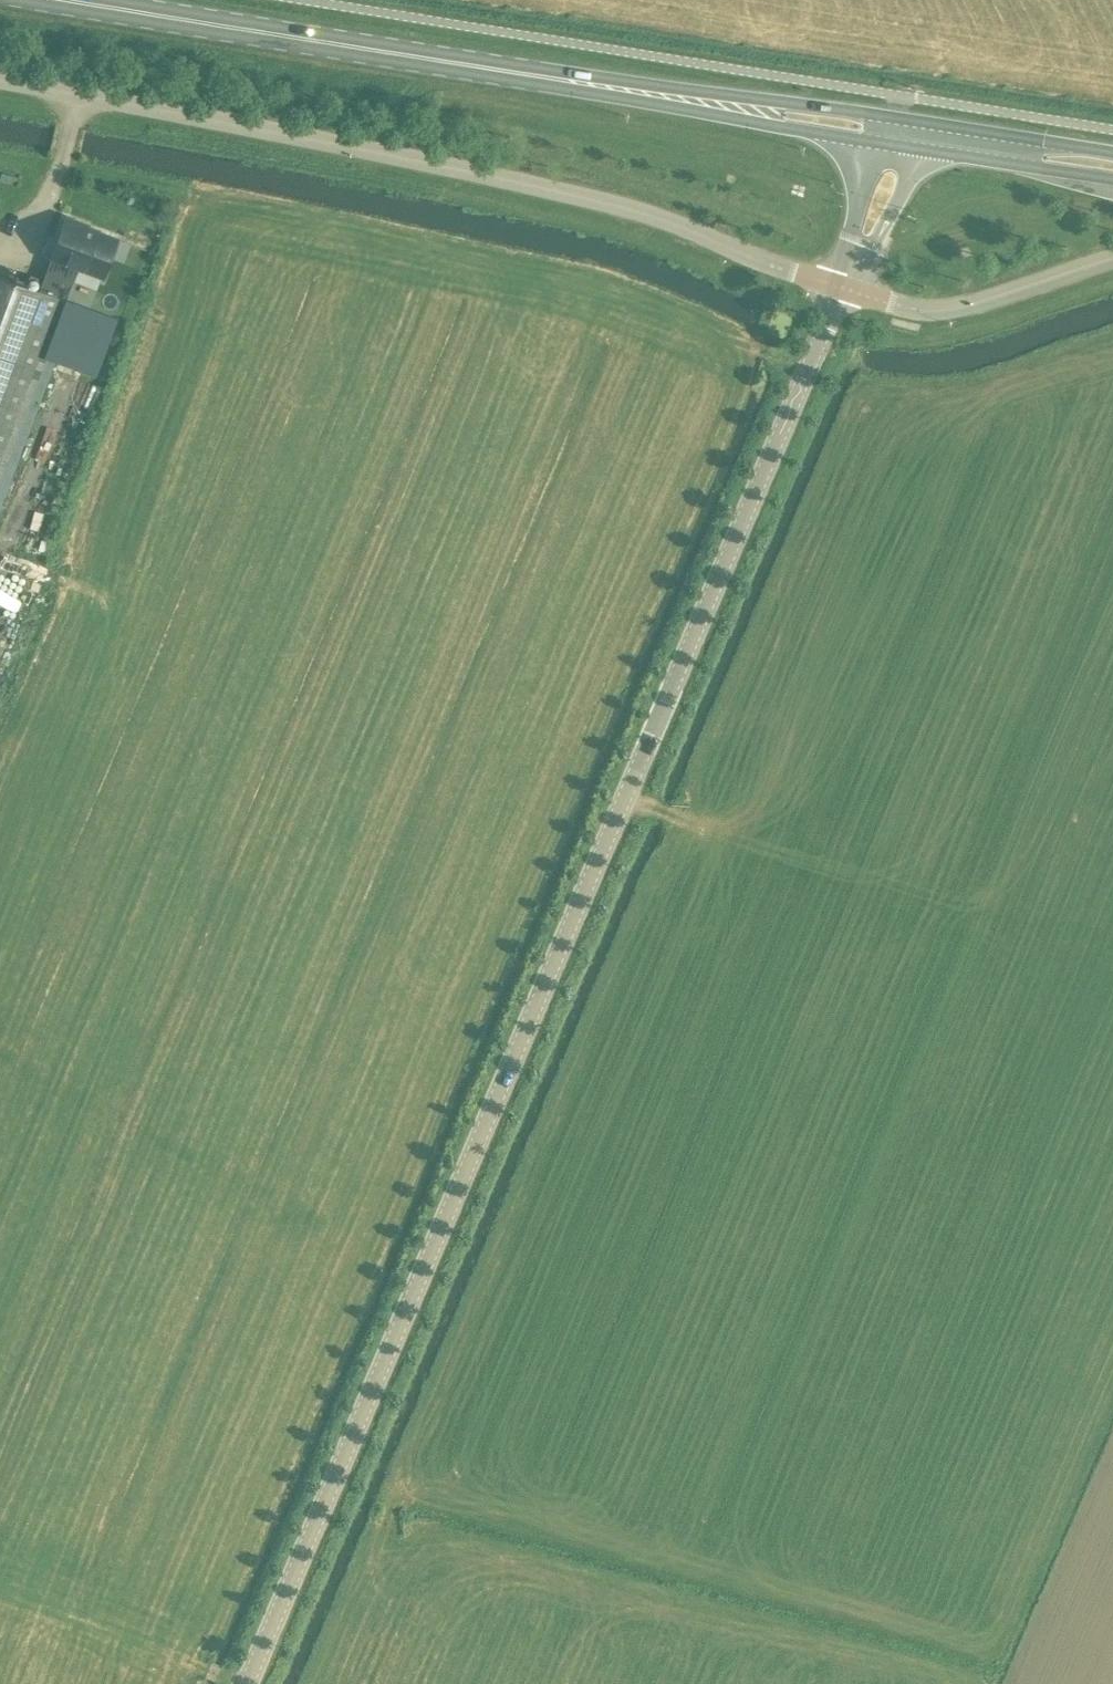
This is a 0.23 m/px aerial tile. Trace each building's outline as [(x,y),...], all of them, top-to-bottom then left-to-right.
[(54,256),(54,258),(42,292),(0,276),(0,483),(68,301),(67,301),(79,268),(105,277),(118,240),(87,229),(88,227),(68,219),(54,256)] [(15,547),(0,543),(0,590),(8,565),(9,565),(15,547)]
